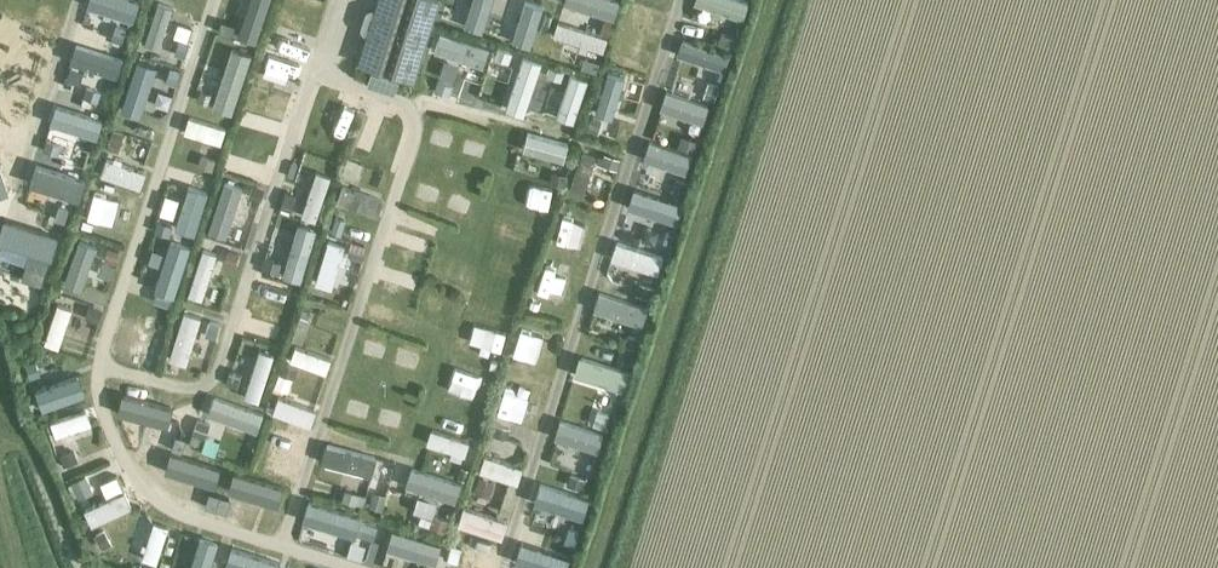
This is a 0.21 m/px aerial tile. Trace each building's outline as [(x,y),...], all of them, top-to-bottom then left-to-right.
[(116,5),(132,10),(135,0),(117,0),(116,5)] [(149,23),(172,35),(182,17),(192,22),(199,8),(184,0),(162,0),(149,23)] [(270,0),(251,0),(245,17),(262,23),(270,0)] [(358,61),(414,78),(438,0),(378,0),(358,61)] [(486,17),(492,0),(474,0),(470,11),(486,17)] [(544,0),(525,0),(519,27),(537,31),(544,0)] [(621,44),(638,47),(649,0),(631,0),(621,44)] [(603,18),(598,33),(609,36),(614,22),(603,18)] [(76,45),(115,58),(121,43),(81,30),(76,45)] [(722,32),(717,43),(729,48),(734,36),(722,32)] [(179,42),(174,56),(184,59),(189,46),(179,42)] [(495,55),(495,57),(508,61),(511,51),(498,46),(495,55)] [(170,54),(166,64),(181,69),(184,59),(174,56),(170,54)] [(254,93),(270,98),(282,60),(266,55),(254,93)] [(582,56),(579,67),(595,72),(598,61),(582,56)] [(233,90),(239,73),(204,61),(198,78),(233,90)] [(619,104),(630,67),(613,61),(602,99),(619,104)] [(633,62),(630,73),(644,77),(647,66),(633,62)] [(549,66),(546,76),(561,80),(563,71),(549,66)] [(169,67),(164,81),(175,84),(180,70),(169,67)] [(437,82),(434,92),(449,96),(452,86),(437,82)] [(710,82),(704,96),(714,100),(720,86),(710,82)] [(86,88),(83,97),(97,101),(100,92),(86,88)] [(91,118),(97,104),(60,90),(55,105),(91,118)] [(201,90),(197,100),(208,104),(211,93),(201,90)] [(194,102),(188,118),(225,131),(230,114),(194,102)] [(160,129),(164,114),(127,104),(123,118),(160,129)] [(271,105),(268,115),(282,120),(285,110),(271,105)] [(237,144),(252,149),(263,111),(248,107),(237,144)] [(590,115),(586,129),(597,133),(601,118),(590,115)] [(533,121),(527,137),(567,152),(573,135),(533,121)] [(272,126),(268,139),(273,141),(278,139),(282,129),(272,126)] [(113,131),(107,148),(118,151),(123,134),(113,131)] [(680,135),(676,145),(692,151),(695,140),(680,135)] [(303,137),(300,148),(314,153),(317,142),(303,137)] [(392,137),(387,152),(396,155),(401,140),(392,137)] [(577,177),(591,180),(599,142),(585,139),(577,177)] [(46,140),(42,150),(57,155),(60,145),(46,140)] [(334,148),(330,158),(340,161),(343,152),(334,148)] [(40,154),(36,171),(77,181),(81,164),(40,154)] [(603,154),(600,164),(615,168),(618,158),(603,154)] [(201,155),(197,165),(211,170),(215,159),(201,155)] [(320,207),(336,163),(322,158),(305,201),(320,207)] [(349,161),(345,171),(353,174),(357,164),(349,161)] [(226,162),(223,171),(233,174),(235,164),(226,162)] [(423,171),(420,185),(439,189),(441,175),(423,171)] [(551,171),(548,182),(563,186),(566,175),(551,171)] [(383,201),(388,185),(346,173),(341,189),(383,201)] [(93,175),(90,184),(100,187),(103,178),(93,175)] [(677,180),(673,192),(682,195),(686,183),(677,180)] [(252,184),(248,196),(260,199),(264,188),(252,184)] [(570,240),(581,195),(567,192),(556,236),(570,240)] [(284,193),(279,209),(288,212),(293,196),(284,193)] [(541,206),(536,221),(546,224),(551,209),(541,206)] [(59,207),(55,219),(63,221),(67,210),(59,207)] [(289,262),(308,266),(318,214),(298,211),(289,262)] [(180,214),(177,223),(189,227),(191,218),(180,214)] [(335,217),(330,230),(340,233),(345,220),(335,217)] [(426,268),(438,224),(417,218),(406,263),(426,268)] [(153,228),(148,243),(190,257),(194,242),(153,228)] [(667,229),(663,242),(673,245),(677,232),(667,229)] [(79,234),(69,274),(83,278),(94,238),(79,234)] [(207,286),(223,241),(209,236),(193,280),(207,286)] [(350,241),(347,252),(360,256),(364,245),(350,241)] [(107,246),(102,258),(114,263),(118,251),(107,246)] [(228,250),(223,264),(233,266),(237,253),(228,250)] [(548,257),(542,275),(579,286),(585,269),(548,257)] [(265,258),(261,268),(277,273),(280,262),(265,258)] [(27,263),(22,278),(38,283),(42,267),(27,263)] [(350,293),(355,278),(318,267),(313,282),(350,293)] [(271,327),(288,330),(298,277),(281,274),(271,327)] [(639,281),(635,292),(649,297),(653,286),(639,281)] [(170,282),(167,292),(176,295),(179,285),(170,282)] [(65,333),(75,294),(61,290),(50,329),(65,333)] [(155,291),(152,301),(166,306),(170,296),(155,291)] [(504,292),(501,301),(515,307),(518,297),(504,292)] [(174,346),(192,352),(206,303),(188,298),(174,346)] [(90,304),(85,315),(97,320),(102,308),(90,304)] [(126,305),(122,319),(164,331),(168,317),(126,305)] [(302,309),(298,321),(305,324),(309,312),(302,309)] [(248,314),(242,332),(253,335),(258,318),(248,314)] [(209,321),(204,335),(214,338),(219,324),(209,321)] [(298,332),(293,346),(332,359),(337,345),(298,332)] [(518,348),(555,359),(559,345),(523,334),(518,348)] [(263,389),(279,341),(264,336),(248,384),(263,389)] [(627,337),(624,345),(633,347),(635,340),(627,337)] [(456,338),(453,348),(466,352),(469,342),(456,338)] [(144,349),(140,362),(152,366),(156,353),(144,349)] [(623,353),(620,363),(631,366),(633,356),(623,353)] [(34,362),(24,365),(29,379),(39,376),(34,362)] [(281,362),(277,372),(294,378),(297,367),(281,362)] [(84,366),(47,378),(52,393),(89,381),(84,366)] [(231,370),(226,383),(236,386),(240,373),(231,370)] [(506,375),(502,390),(512,393),(516,378),(506,375)] [(487,399),(490,385),(453,376),(449,391),(487,399)] [(278,401),(316,409),(320,392),(281,384),(278,401)] [(213,394),(212,407),(262,411),(263,398),(213,394)] [(53,408),(61,431),(99,418),(91,395),(53,408)] [(597,410),(593,424),(604,428),(609,413),(597,410)] [(152,411),(150,419),(162,422),(164,413),(152,411)] [(436,415),(430,433),(469,445),(475,427),(436,415)] [(199,419),(191,441),(198,444),(201,436),(204,437),(209,423),(199,419)] [(496,424),(492,434),(505,438),(509,428),(496,424)] [(325,450),(389,467),(394,447),(330,430),(325,450)] [(522,468),(527,453),(489,441),(485,456),(522,468)] [(72,449),(59,454),(63,464),(76,460),(72,449)] [(184,490),(198,494),(210,457),(196,452),(184,490)] [(186,456),(172,463),(176,473),(191,467),(186,456)] [(252,511),(262,460),(245,456),(235,507),(252,511)] [(461,467),(457,477),(466,481),(470,470),(461,467)] [(571,472),(567,483),(582,488),(585,477),(571,472)] [(229,473),(225,488),(235,491),(240,476),(229,473)] [(85,475),(71,481),(78,497),(92,491),(85,475)] [(130,477),(88,495),(94,510),(136,493),(130,477)] [(478,481),(475,491),(488,495),(491,486),(478,481)] [(344,488),(341,499),(354,503),(358,492),(344,488)] [(275,490),(270,505),(280,508),(285,494),(275,490)] [(373,491),(369,505),(381,509),(385,495),(373,491)] [(462,510),(506,524),(512,507),(468,492),(462,510)] [(432,515),(428,526),(444,531),(447,520),(432,515)] [(412,563),(424,521),(408,516),(396,558),(412,563)] [(360,519),(356,533),(372,538),(377,524),(360,519)] [(569,527),(564,542),(574,545),(579,531),(569,527)] [(104,531),(94,536),(102,548),(111,543),(104,531)] [(232,558),(267,567),(276,567),(282,547),(239,535),(232,558)] [(562,564),(565,545),(526,540),(523,558),(562,564)] [(451,546),(447,560),(456,562),(460,548),(451,546)] [(157,567),(167,567),(169,561),(160,559),(157,567)]
